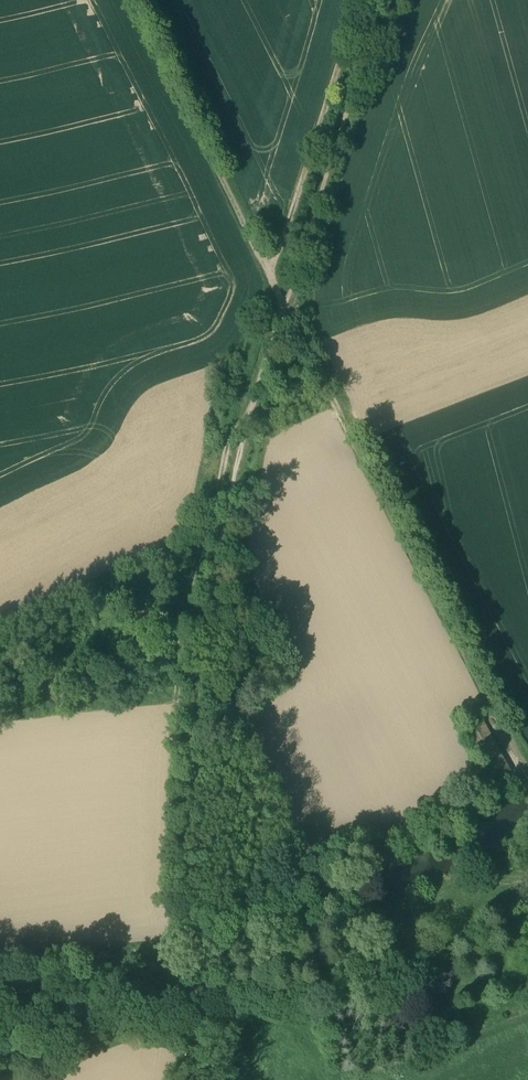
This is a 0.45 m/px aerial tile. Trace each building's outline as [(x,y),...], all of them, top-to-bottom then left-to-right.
[(503,920),(495,923),(498,931),(506,928),(503,920)]
